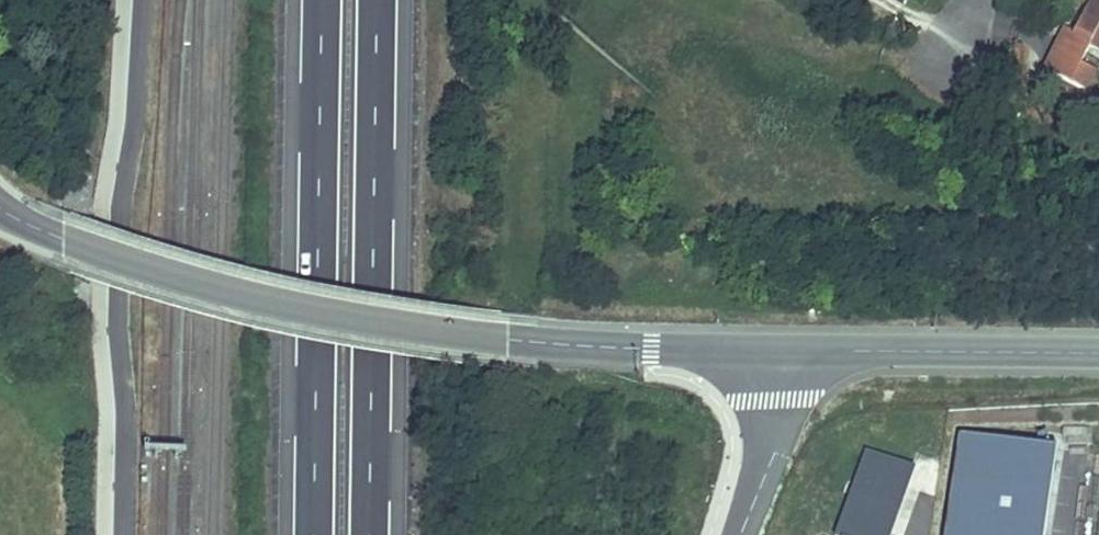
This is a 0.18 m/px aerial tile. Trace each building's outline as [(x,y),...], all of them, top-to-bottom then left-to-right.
[(1085,96),(1095,75),(1076,66),(1085,47),(1098,53),(1098,1),(1096,0),(1087,0),(1069,39),(1056,33),(1037,75),(1085,96)] [(1053,448),(957,435),(943,534),(1041,534),(1053,448)] [(909,470),(862,453),(833,534),(886,534),(909,470)]
